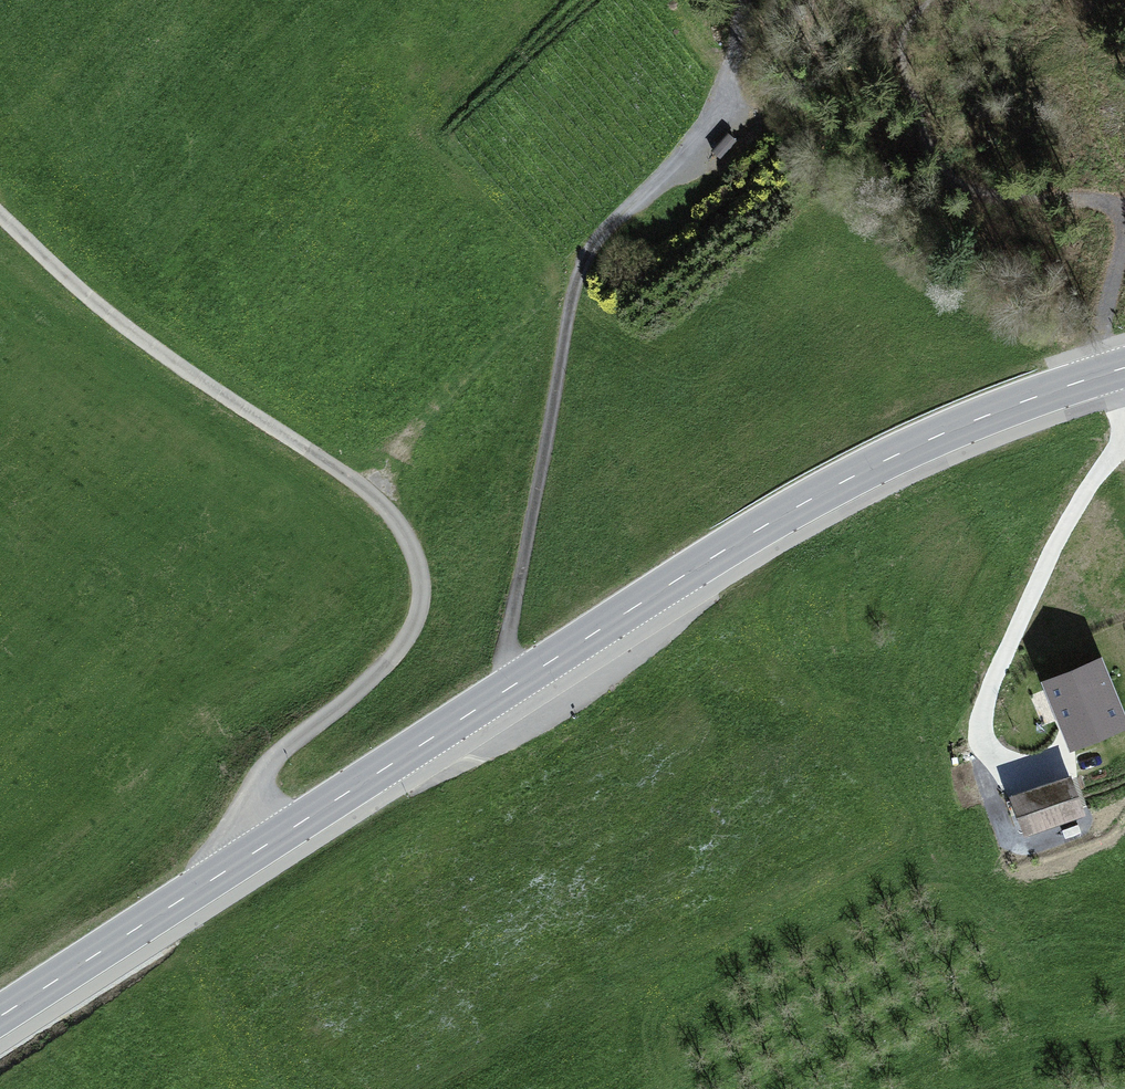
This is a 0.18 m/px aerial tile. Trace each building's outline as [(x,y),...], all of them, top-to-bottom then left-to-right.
[(1106,632),(1057,679),(1090,712),(1072,729),(1116,773),(1124,764),(1124,651),(1106,632)] [(1124,816),(1124,804),(1116,774),(1074,786),(1087,828),(1124,816)] [(1069,791),(1018,805),(1028,841),(1078,828),(1069,791)]
